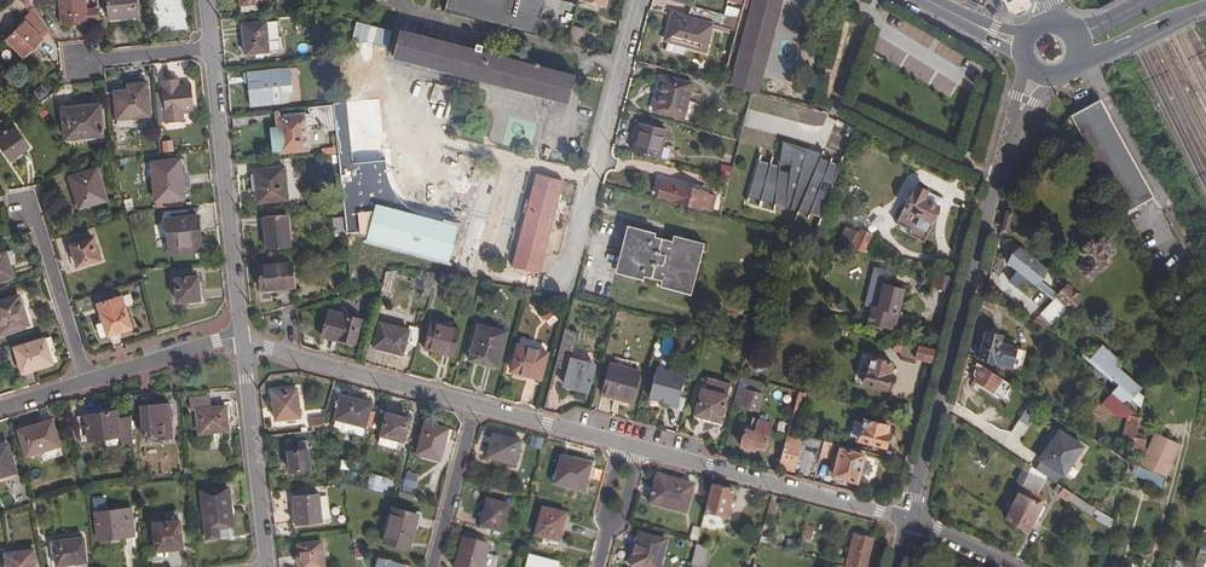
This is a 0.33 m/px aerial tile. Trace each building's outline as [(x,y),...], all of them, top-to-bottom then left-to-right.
[(99,18),(99,9),(87,9),(86,0),(60,0),(61,21),(99,18)] [(137,13),(136,0),(108,0),(109,16),(137,13)] [(184,26),(182,0),(154,0),(157,29),(184,26)] [(269,7),(268,0),(241,0),(242,2),(243,10),(262,8),(269,7)] [(539,34),(541,26),(553,29),(555,22),(543,18),(548,0),(448,0),(446,9),(539,34)] [(759,94),(782,0),(756,0),(753,11),(735,87),(756,93),(759,94)] [(753,11),(756,0),(748,0),(746,9),(753,11)] [(712,26),(738,33),(741,20),(694,7),(689,6),(685,19),(671,15),(664,40),(705,51),(712,26)] [(7,38),(24,55),(51,28),(37,10),(7,38)] [(280,43),(279,24),(267,25),(268,44),(280,43)] [(247,56),(281,53),(280,43),(268,44),(267,25),(245,27),(247,56)] [(570,43),(587,48),(591,32),(575,28),(570,43)] [(396,57),(568,103),(575,77),(538,68),(539,64),(534,63),(533,66),(402,31),(396,57)] [(252,108),(283,105),(283,104),(289,103),(288,94),(293,93),(292,80),(287,80),(286,70),(280,71),(280,70),(249,73),(249,75),(245,75),(245,85),(250,85),(252,108)] [(172,77),(162,78),(163,89),(166,119),(166,120),(183,118),(182,108),(194,107),(191,81),(179,83),(178,79),(172,80),(172,77)] [(658,113),(685,120),(694,84),(665,77),(661,90),(664,91),(658,113)] [(130,116),(149,114),(146,81),(126,83),(126,89),(113,90),(116,117),(130,116)] [(33,90),(39,97),(45,91),(40,85),(33,90)] [(166,119),(163,89),(155,90),(158,120),(166,119)] [(655,112),(658,113),(664,91),(661,90),(655,112)] [(64,136),(101,133),(99,100),(61,104),(64,136)] [(1075,128),(1121,215),(1124,213),(1122,209),(1148,195),(1098,100),(1069,116),(1075,128)] [(447,263),(457,228),(421,218),(407,207),(391,190),(385,178),(383,171),(383,161),(354,163),(349,102),(334,103),(334,106),(336,128),(336,131),(345,219),(335,220),(336,234),(347,233),(366,238),(366,241),(447,263)] [(329,132),(336,131),(336,128),(334,106),(307,109),(307,117),(276,120),(277,129),(270,130),(272,151),(280,150),(281,154),(310,151),(310,146),(330,145),(329,132)] [(117,125),(131,124),(130,116),(116,117),(117,125)] [(1056,132),(1056,133),(1063,138),(1075,128),(1069,116),(1056,132)] [(634,153),(660,160),(668,131),(642,124),(634,153)] [(8,158),(28,144),(15,126),(0,136),(0,147),(8,158)] [(161,140),(161,150),(172,150),(172,140),(161,140)] [(758,162),(748,199),(824,220),(843,168),(823,161),(822,164),(786,143),(779,167),(758,162)] [(1076,150),(1082,162),(1089,159),(1083,146),(1076,150)] [(155,198),(185,195),(181,161),(164,163),(164,158),(152,159),(155,198)] [(728,176),(731,166),(721,163),(718,173),(728,176)] [(258,202),(288,199),(286,167),(275,168),(276,173),(256,175),(258,202)] [(88,206),(104,201),(94,169),(67,177),(76,205),(86,202),(88,206)] [(512,267),(539,274),(564,182),(536,175),(512,267)] [(660,198),(704,211),(709,193),(665,181),(660,198)] [(912,238),(929,246),(939,226),(936,224),(947,202),(921,188),(910,211),(908,210),(899,227),(914,235),(912,238)] [(1124,213),(1133,229),(1148,221),(1139,205),(1124,213)] [(168,246),(201,244),(198,216),(165,219),(168,246)] [(267,249),(288,247),(285,217),(264,219),(267,249)] [(819,234),(823,235),(828,221),(824,220),(819,234)] [(842,243),(853,247),(851,250),(868,254),(874,237),(860,231),(859,234),(848,228),(842,243)] [(663,289),(693,297),(697,283),(693,282),(699,259),(704,259),(707,245),(677,237),(675,244),(657,238),(658,235),(634,229),(632,239),(627,238),(620,263),(625,265),(621,276),(645,283),(646,278),(665,283),(663,289)] [(1088,240),(1077,251),(1083,256),(1075,263),(1082,269),(1080,271),(1088,278),(1095,270),(1097,271),(1108,260),(1103,255),(1111,247),(1101,237),(1093,246),(1088,240)] [(74,266),(95,259),(89,239),(68,245),(74,266)] [(168,253),(202,250),(201,244),(168,246),(168,253)] [(1008,261),(1005,263),(1033,286),(1035,283),(1036,284),(1038,281),(1039,282),(1043,276),(1042,276),(1044,273),(1046,270),(1018,248),(1016,250),(1013,252),(1008,257),(1009,257),(1007,260),(1008,261)] [(5,277),(1,266),(6,265),(12,263),(8,250),(0,252),(0,279),(5,277)] [(693,282),(697,283),(704,259),(699,259),(693,282)] [(616,275),(621,276),(625,265),(620,263),(616,275)] [(261,291),(294,287),(292,264),(258,266),(261,291)] [(1,266),(5,277),(10,275),(6,265),(1,266)] [(896,273),(878,269),(868,305),(875,307),(871,322),(898,329),(902,314),(901,314),(907,290),(893,286),(896,273)] [(187,303),(199,302),(197,274),(174,276),(176,300),(187,299),(187,303)] [(934,289),(951,294),(955,278),(939,274),(934,289)] [(424,289),(431,291),(434,279),(427,277),(424,289)] [(380,294),(391,296),(395,281),(384,278),(382,285),(380,294)] [(1035,283),(1033,286),(1052,301),(1056,297),(1056,296),(1039,282),(1038,281),(1036,284),(1035,283)] [(1066,286),(1056,297),(1057,299),(1061,303),(1068,309),(1070,312),(1081,301),(1066,286)] [(117,330),(128,326),(119,294),(95,301),(100,320),(104,334),(106,333),(107,334),(109,336),(112,335),(114,334),(116,332),(117,330)] [(1056,297),(1039,315),(1054,329),(1070,312),(1068,309),(1061,303),(1057,299),(1056,297)] [(24,327),(15,299),(0,303),(0,333),(24,327)] [(334,340),(354,345),(361,321),(329,313),(322,338),(334,342),(334,340)] [(831,323),(849,327),(851,320),(834,315),(831,323)] [(1039,315),(1031,322),(1046,336),(1054,329),(1039,315)] [(98,335),(104,334),(100,320),(94,321),(98,335)] [(376,344),(403,351),(409,330),(382,323),(376,344)] [(424,348),(453,356),(460,331),(431,323),(424,348)] [(469,360),(497,368),(506,332),(479,325),(469,360)] [(564,386),(588,393),(595,367),(571,360),(578,334),(565,330),(555,367),(568,371),(564,386)] [(983,332),(977,359),(1019,370),(1023,353),(1014,351),(1015,347),(998,343),(1000,337),(983,332)] [(18,374),(49,364),(41,339),(10,348),(18,374)] [(916,360),(932,364),(936,351),(906,343),(901,359),(915,364),(916,360)] [(1112,384),(1106,391),(1110,394),(1122,405),(1134,393),(1127,387),(1132,381),(1120,369),(1119,361),(1100,343),(1087,358),(1092,362),(1090,364),(1112,384)] [(512,372),(541,379),(548,354),(519,346),(512,372)] [(865,385),(889,392),(893,376),(891,375),(894,365),(872,359),(865,385)] [(976,363),(972,376),(976,378),(974,382),(991,394),(993,392),(1009,403),(1012,400),(1007,397),(1013,387),(976,363)] [(602,395),(631,403),(639,373),(610,365),(602,395)] [(684,376),(656,368),(648,399),(666,403),(665,406),(675,409),(684,376)] [(740,377),(735,400),(744,402),(742,409),(752,411),(756,394),(759,395),(762,383),(740,377)] [(706,419),(719,422),(729,384),(706,378),(703,391),(699,390),(691,419),(705,423),(706,419)] [(1132,381),(1127,387),(1134,393),(1139,387),(1132,381)] [(276,422),(300,420),(297,391),(273,394),(276,422)] [(1136,391),(1130,400),(1138,406),(1145,397),(1136,391)] [(790,432),(797,435),(809,395),(801,393),(790,432)] [(752,411),(758,413),(762,396),(759,395),(756,394),(752,411)] [(1126,421),(1122,439),(1132,442),(1134,435),(1138,419),(1122,405),(1110,394),(1101,405),(1111,414),(1113,416),(1126,421)] [(198,433),(226,430),(224,414),(223,409),(222,405),(208,407),(207,395),(187,398),(188,409),(196,409),(198,433)] [(353,426),(363,429),(369,404),(341,397),(335,421),(353,426)] [(1192,399),(1188,414),(1195,416),(1199,401),(1192,399)] [(733,406),(742,409),(744,402),(735,400),(733,406)] [(161,438),(172,437),(169,403),(142,405),(144,435),(161,434),(161,438)] [(1008,435),(1019,442),(1037,411),(1027,405),(1008,435)] [(83,413),(86,438),(131,432),(130,415),(116,417),(115,409),(83,413)] [(78,439),(86,438),(83,413),(75,414),(78,439)] [(392,441),(399,443),(405,420),(383,415),(375,444),(390,448),(392,441)] [(309,429),(321,428),(320,417),(308,418),(309,429)] [(757,448),(766,450),(773,425),(756,421),(753,433),(747,432),(742,447),(756,451),(757,448)] [(860,442),(888,449),(893,435),(889,434),(891,428),(867,421),(860,442)] [(42,460),(59,455),(48,422),(27,428),(26,425),(16,428),(25,455),(39,451),(42,460)] [(351,435),(361,437),(363,429),(353,426),(351,435)] [(414,456),(437,463),(444,438),(435,436),(436,430),(422,426),(414,456)] [(1074,458),(1082,446),(1056,429),(1049,439),(1052,441),(1039,460),(1041,461),(1035,469),(1055,482),(1072,457),(1074,458)] [(435,436),(444,438),(445,432),(436,430),(435,436)] [(1125,474),(1124,479),(1131,480),(1132,474),(1164,487),(1167,478),(1165,477),(1177,442),(1153,433),(1147,452),(1142,451),(1145,438),(1134,435),(1132,442),(1127,462),(1124,473),(1125,474)] [(484,459),(511,466),(517,443),(490,436),(484,459)] [(820,452),(823,452),(826,442),(800,436),(799,442),(788,439),(780,468),(795,472),(798,463),(801,464),(802,459),(799,458),(801,450),(803,447),(813,450),(812,454),(819,456),(820,452)] [(539,441),(531,439),(530,446),(537,448),(539,441)] [(822,457),(831,459),(834,445),(826,442),(823,452),(822,457)] [(15,471),(6,443),(0,445),(0,476),(15,471)] [(291,471),(311,469),(309,448),(289,450),(291,471)] [(835,478),(859,485),(866,458),(856,455),(843,452),(835,478)] [(552,486),(581,494),(589,467),(559,458),(552,486)] [(1031,467),(1028,472),(1044,480),(1046,477),(1031,467)] [(412,490),(417,474),(405,471),(400,487),(412,490)] [(370,472),(364,486),(379,492),(385,478),(370,472)] [(1028,472),(1005,519),(1028,531),(1036,516),(1041,505),(1044,498),(1037,495),(1044,480),(1028,472)] [(650,505),(688,515),(695,488),(661,479),(657,494),(653,493),(650,505)] [(1057,484),(1052,492),(1068,501),(1069,499),(1072,495),(1057,484)] [(217,523),(232,522),(231,512),(232,510),(233,508),(232,506),(231,504),(230,503),(230,500),(226,500),(225,486),(202,487),(205,534),(218,533),(217,523)] [(705,514),(727,520),(734,492),(712,486),(705,514)] [(296,525),(321,522),(318,494),(293,496),(296,525)] [(1072,495),(1069,499),(1092,514),(1094,512),(1095,509),(1092,507),(1072,495)] [(477,527),(499,533),(507,507),(484,501),(477,527)] [(1041,505),(1036,516),(1039,518),(1044,507),(1041,505)] [(95,537),(131,533),(128,507),(93,511),(95,537)] [(382,542),(408,550),(413,529),(411,528),(414,516),(391,508),(382,542)] [(532,537),(556,544),(564,515),(540,509),(532,537)] [(1098,514),(1096,517),(1110,527),(1112,520),(1099,511),(1098,514)] [(154,549),(180,547),(177,520),(151,522),(154,549)] [(218,533),(233,532),(232,522),(217,523),(218,533)] [(666,539),(639,532),(631,560),(648,565),(648,566),(658,566),(666,539)] [(72,561),(83,560),(81,537),(52,540),(55,564),(65,563),(65,564),(67,565),(69,565),(71,564),(72,561)] [(851,551),(856,552),(860,538),(855,537),(851,551)] [(873,542),(860,538),(856,552),(851,551),(846,566),(866,566),(873,542)] [(488,547),(460,540),(453,566),(482,566),(488,547)] [(316,564),(325,564),(323,541),(299,544),(300,554),(299,559),(298,561),(299,563),(301,566),(316,564)] [(703,546),(697,543),(691,566),(697,566),(703,546)] [(30,548),(2,551),(3,566),(32,566),(30,548)] [(403,566),(375,558),(372,566),(402,566),(403,566)] [(555,565),(528,558),(526,566),(555,566),(555,565)]
